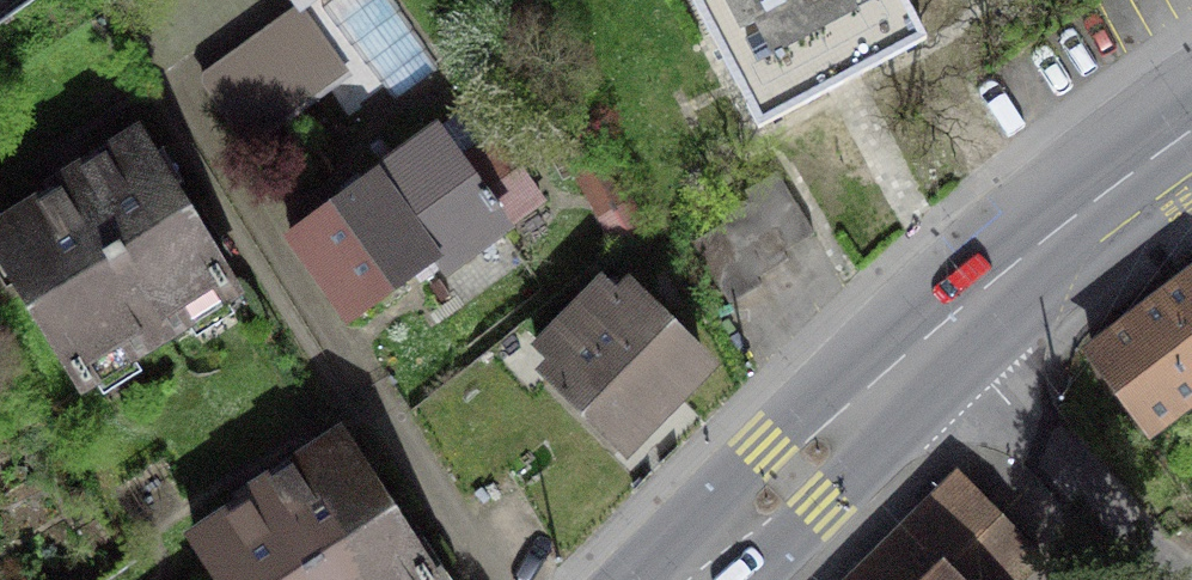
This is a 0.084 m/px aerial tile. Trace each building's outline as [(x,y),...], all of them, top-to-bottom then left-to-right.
[(763,127),(928,35),(908,0),(692,0),(763,127)] [(249,161),(357,91),(316,30),(209,99),(249,161)] [(531,230),(465,136),(307,245),(373,340),(531,230)] [(275,297),(171,141),(14,246),(117,402),(275,297)] [(705,240),(735,292),(815,246),(785,194),(705,240)] [(725,363),(629,269),(528,372),(624,465),(725,363)] [(1069,384),(1135,470),(1191,427),(1191,309),(1184,298),(1069,384)] [(379,433),(246,531),(282,579),(489,579),(379,433)] [(977,563),(958,579),(993,579),(977,563)]
